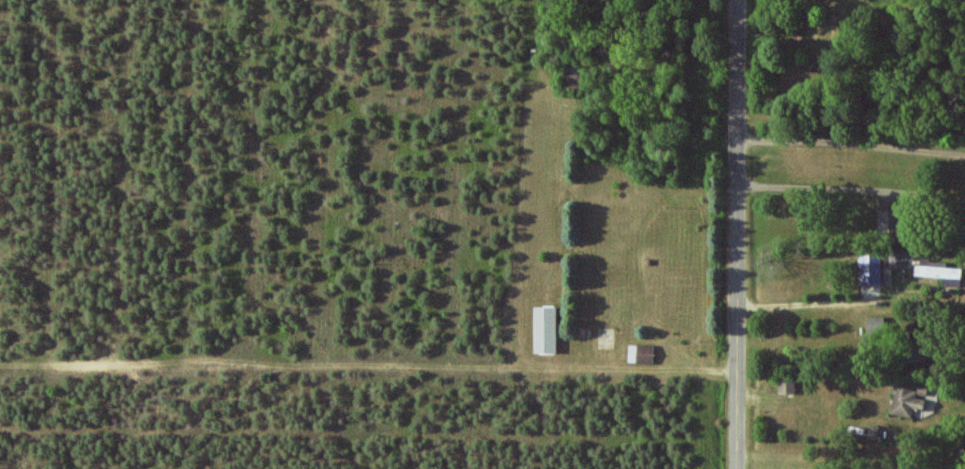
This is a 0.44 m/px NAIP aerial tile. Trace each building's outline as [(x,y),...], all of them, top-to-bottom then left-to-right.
[(878,211),(879,234),(900,233),(899,211),(878,211)] [(916,261),(917,252),(891,251),(891,268),(906,269),(906,260),(916,261)] [(882,284),(882,255),(859,255),(860,285),(882,284)] [(915,277),(943,278),(942,287),(962,288),(963,269),(946,268),(946,264),(915,263),(915,277)] [(558,308),(535,307),(534,354),(557,354),(558,308)] [(654,346),(636,345),(635,364),(653,364),(654,346)] [(795,381),(779,380),(779,394),(795,394),(795,381)] [(924,410),(928,387),(919,385),(918,390),(895,386),(890,414),(911,418),(913,409),(924,410)]
